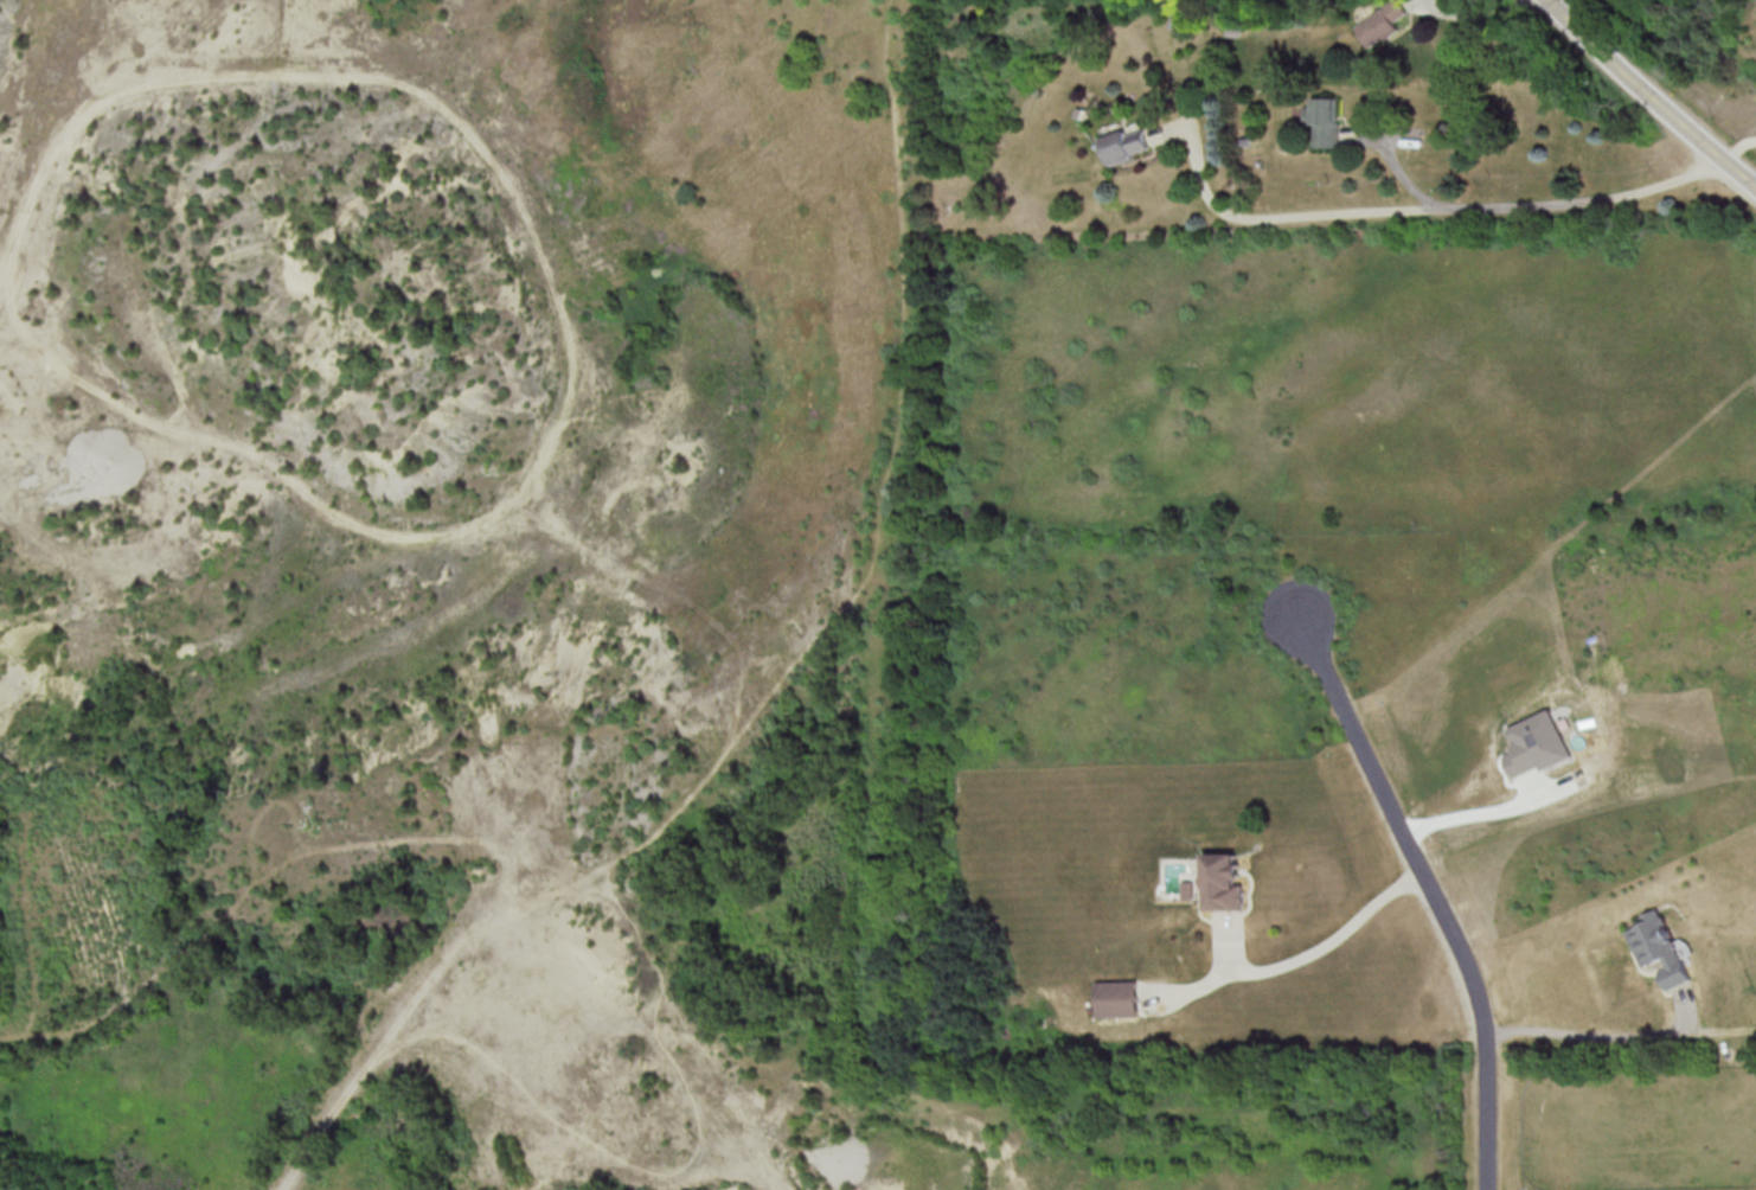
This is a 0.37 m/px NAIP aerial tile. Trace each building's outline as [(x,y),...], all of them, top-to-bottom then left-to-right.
[(1390,22),(1403,14),(1394,0),(1389,0),(1349,28),(1365,51),(1395,29),(1390,22)] [(1337,147),(1337,99),(1303,99),(1303,124),(1311,124),(1311,147),(1337,147)] [(1102,167),(1148,150),(1138,122),(1092,138),(1102,167)] [(1208,909),(1247,909),(1248,853),(1208,853),(1208,909)] [(1645,969),(1663,963),(1672,990),(1694,983),(1670,910),(1630,923),(1645,969)] [(1140,1016),(1140,981),(1100,981),(1100,1016),(1140,1016)]
